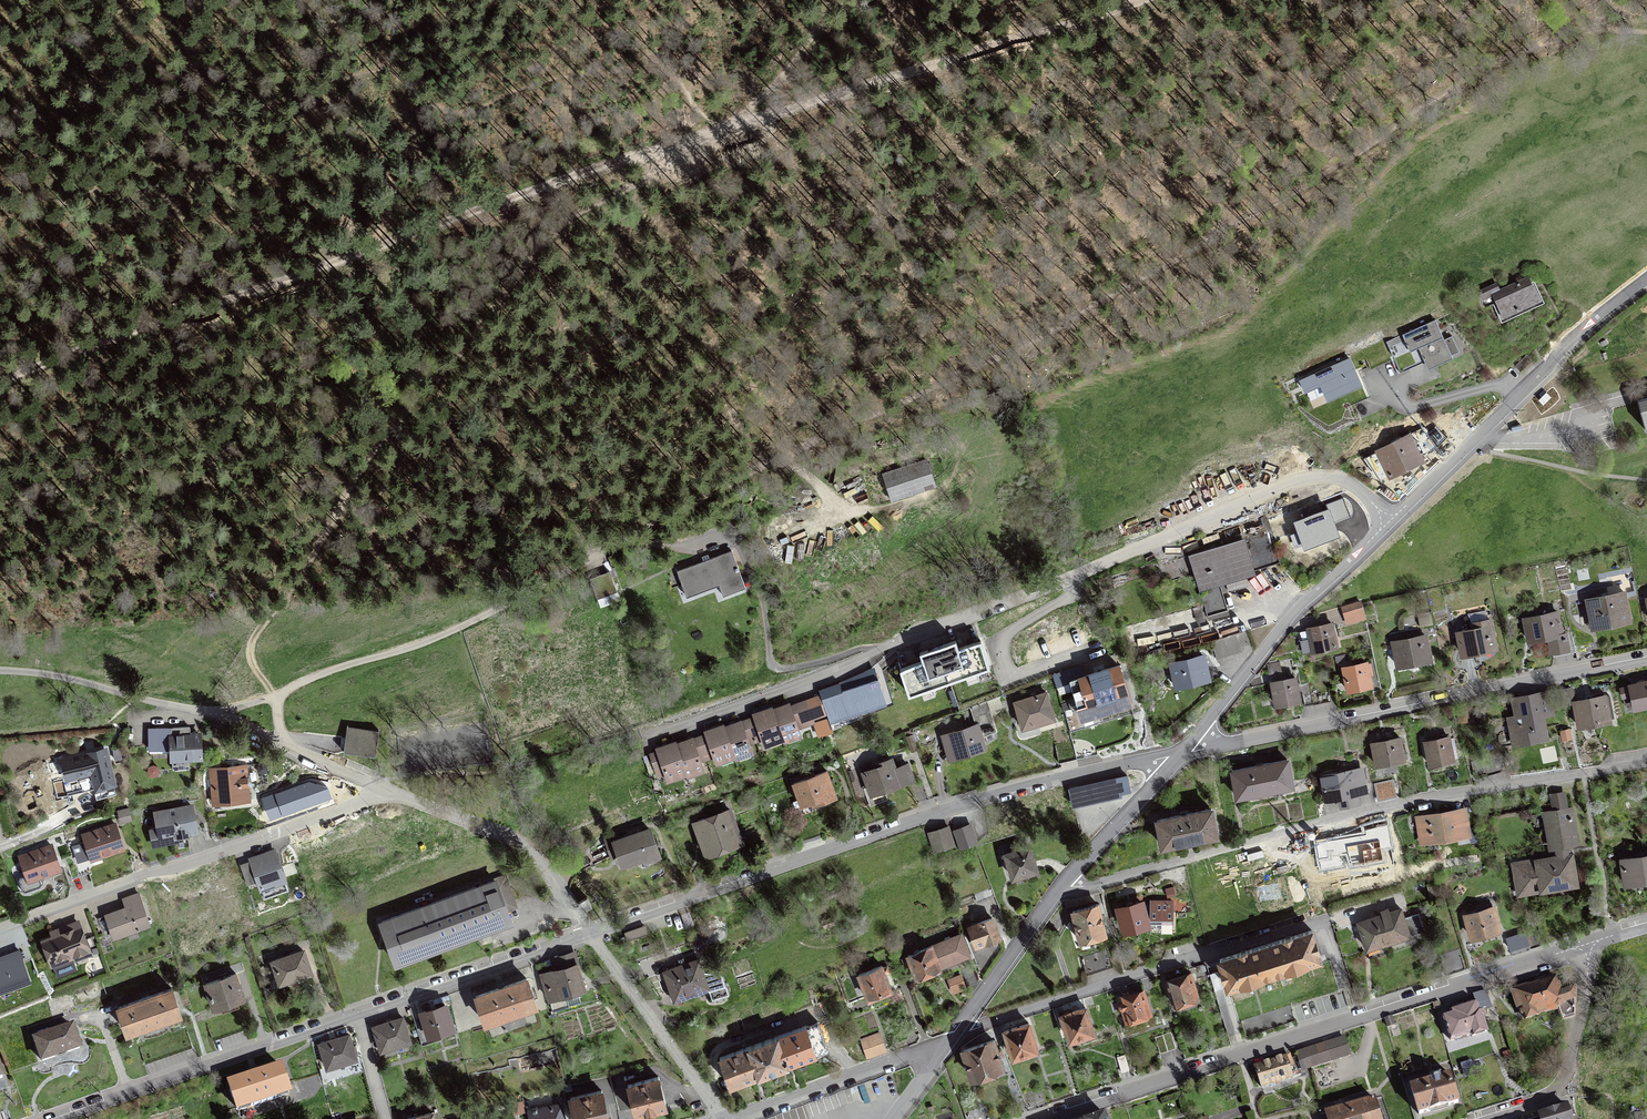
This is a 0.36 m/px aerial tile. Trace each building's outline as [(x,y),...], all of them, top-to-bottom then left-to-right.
[(1529,277),(1500,291),(1492,294),(1493,295),(1503,317),(1539,300),(1529,277)] [(1483,300),(1493,295),(1492,294),(1500,291),(1496,283),(1479,291),(1483,300)] [(1435,319),(1386,341),(1400,373),(1425,362),(1428,369),(1453,358),(1452,355),(1459,352),(1452,336),(1444,339),(1435,319)] [(1527,355),(1515,366),(1521,372),(1532,360),(1527,355)] [(1345,392),(1351,405),(1367,398),(1349,358),(1300,380),(1305,391),(1321,384),(1327,397),(1338,392),(1339,394),(1345,392)] [(1638,401),(1646,431),(1646,398),(1638,401)] [(1378,451),(1390,475),(1422,460),(1409,435),(1378,451)] [(926,460),(883,474),(892,500),(935,486),(926,460)] [(1288,527),(1291,534),(1300,530),(1306,545),(1337,533),(1328,510),(1297,522),(1297,523),(1288,527)] [(1245,537),(1188,555),(1198,587),(1210,583),(1213,591),(1201,595),(1209,619),(1229,614),(1219,581),(1280,562),(1269,529),(1245,536),(1245,537)] [(723,595),(745,587),(732,550),(677,571),(687,597),(719,585),(723,595)] [(610,571),(590,578),(597,598),(617,591),(610,571)] [(1092,594),(1114,587),(1111,576),(1089,582),(1092,594)] [(1629,620),(1624,592),(1588,600),(1593,627),(1629,620)] [(1346,615),(1362,610),(1359,602),(1343,606),(1346,615)] [(1125,627),(1129,642),(1205,621),(1201,607),(1196,608),(1196,607),(1125,627)] [(1429,611),(1419,613),(1421,620),(1423,623),(1431,621),(1429,611)] [(1529,640),(1549,636),(1552,651),(1568,647),(1565,632),(1561,633),(1557,612),(1524,619),(1529,640)] [(1490,620),(1472,624),(1474,630),(1458,633),(1462,653),(1473,650),(1473,652),(1496,647),(1490,620)] [(1308,628),(1313,651),(1337,646),(1332,623),(1308,628)] [(1241,645),(1250,642),(1247,631),(1211,642),(1216,658),(1242,650),(1241,645)] [(1430,659),(1425,636),(1393,642),(1398,666),(1430,659)] [(965,708),(974,705),(987,700),(999,696),(980,642),(958,650),(955,642),(921,653),(924,661),(902,669),(910,692),(955,677),(965,708)] [(1171,663),(1176,687),(1209,679),(1203,655),(1171,663)] [(1281,670),(1279,662),(1277,663),(1276,660),(1269,661),(1270,664),(1268,665),(1270,673),(1281,670)] [(1367,663),(1343,668),(1348,690),(1371,685),(1367,663)] [(1092,715),(1129,704),(1118,666),(1080,677),(1092,715)] [(1070,670),(1054,676),(1057,686),(1073,681),(1070,670)] [(1295,678),(1272,682),(1276,705),(1300,700),(1295,678)] [(1635,709),(1646,706),(1646,682),(1620,688),(1622,696),(1631,694),(1635,709)] [(887,683),(826,710),(831,727),(892,700),(887,683)] [(1327,683),(1309,686),(1313,703),(1331,699),(1327,683)] [(1304,704),(1313,703),(1309,686),(1301,688),(1304,704)] [(1575,702),(1573,688),(1562,690),(1564,704),(1575,702)] [(1023,728),(1053,718),(1046,693),(1015,702),(1023,728)] [(1509,718),(1512,733),(1498,736),(1500,746),(1547,737),(1542,715),(1552,713),(1549,696),(1520,702),(1522,715),(1509,718)] [(1610,721),(1605,696),(1574,702),(1579,727),(1610,721)] [(987,700),(974,705),(981,724),(993,720),(994,720),(987,700)] [(771,707),(782,738),(799,732),(797,727),(804,724),(803,720),(811,717),(806,701),(790,707),(789,703),(772,709),(771,707)] [(755,717),(748,719),(755,740),(762,737),(764,742),(781,736),(771,707),(754,714),(755,717)] [(1473,718),(1471,708),(1458,711),(1460,721),(1473,718)] [(748,742),(755,740),(748,719),(741,722),(740,721),(724,727),(723,725),(734,756),(751,750),(748,742)] [(997,731),(994,720),(993,720),(981,724),(943,736),(947,748),(952,746),(955,757),(984,748),(981,736),(997,731)] [(733,756),(734,756),(723,725),(706,731),(707,734),(700,737),(707,757),(714,755),(716,760),(732,754),(733,756)] [(190,735),(189,727),(149,728),(150,749),(172,748),(173,769),(189,768),(189,757),(200,757),(199,734),(190,735)] [(347,728),(345,749),(376,753),(379,732),(347,728)] [(1570,728),(1560,730),(1562,739),(1572,737),(1570,728)] [(911,751),(917,749),(910,730),(905,732),(911,751)] [(707,757),(700,737),(692,739),(692,738),(675,744),(685,773),(702,767),(700,760),(707,757)] [(1404,760),(1400,737),(1372,743),(1376,765),(1404,760)] [(1449,737),(1425,742),(1430,764),(1453,759),(1449,737)] [(668,777),(685,771),(674,742),(657,748),(658,751),(651,754),(658,774),(666,772),(668,777)] [(79,773),(93,770),(97,788),(113,783),(105,750),(63,760),(67,777),(76,774),(77,776),(80,775),(79,773)] [(1470,758),(1475,776),(1506,768),(1501,750),(1470,758)] [(871,794),(913,779),(907,764),(895,768),(891,759),(872,766),(873,769),(871,770),(869,765),(862,768),(871,794)] [(1292,785),(1287,760),(1232,771),(1237,797),(1292,785)] [(253,777),(251,765),(211,769),(214,803),(248,799),(247,778),(253,777)] [(1360,768),(1321,776),(1326,799),(1368,791),(1365,775),(1362,776),(1360,768)] [(813,801),(814,804),(836,796),(827,771),(810,777),(808,774),(804,775),(806,779),(794,783),(802,805),(813,801)] [(1130,785),(1126,771),(1068,785),(1073,803),(1121,792),(1120,788),(1130,785)] [(912,786),(918,802),(928,798),(922,782),(912,786)] [(318,797),(329,794),(326,786),(315,789),(318,797)] [(286,796),(291,810),(302,807),(297,792),(286,796)] [(1571,808),(1567,809),(1564,793),(1552,795),(1554,811),(1550,812),(1553,827),(1547,828),(1551,847),(1556,846),(1558,856),(1514,864),(1518,883),(1513,884),(1515,893),(1576,882),(1569,844),(1577,843),(1571,808)] [(1069,804),(1057,807),(1058,814),(1071,812),(1069,804)] [(191,805),(156,812),(161,837),(175,834),(179,836),(187,835),(189,832),(196,830),(191,805)] [(125,818),(126,821),(131,820),(128,808),(120,810),(122,819),(125,818)] [(1211,809),(1157,820),(1162,846),(1217,834),(1211,809)] [(695,823),(707,855),(741,842),(729,810),(695,823)] [(1437,816),(1436,813),(1416,817),(1418,826),(1420,826),(1423,841),(1433,839),(1433,841),(1469,835),(1466,817),(1454,819),(1453,813),(1437,816)] [(791,826),(797,843),(822,835),(816,818),(791,826)] [(123,848),(115,825),(83,835),(91,858),(123,848)] [(977,841),(971,825),(955,831),(961,846),(977,841)] [(929,833),(934,850),(954,844),(948,826),(929,833)] [(622,864),(645,856),(646,860),(659,855),(650,829),(607,844),(612,856),(619,854),(622,864)] [(38,877),(38,876),(60,869),(52,846),(20,857),(27,876),(28,880),(38,877)] [(1029,847),(1006,854),(1013,877),(1024,873),(1028,876),(1033,874),(1035,870),(1037,870),(1029,847)] [(274,850),(251,859),(265,898),(288,890),(274,850)] [(73,856),(80,876),(89,872),(81,853),(73,856)] [(71,879),(80,876),(73,856),(64,860),(71,879)] [(1626,884),(1646,881),(1646,856),(1622,860),(1626,884)] [(250,865),(241,868),(247,884),(256,881),(250,865)] [(38,877),(28,880),(27,876),(20,878),(19,881),(23,892),(15,895),(21,913),(68,896),(70,885),(67,876),(40,886),(41,884),(38,876),(38,877)] [(382,921),(397,963),(498,926),(499,928),(510,924),(510,922),(510,921),(505,908),(514,904),(504,877),(382,921)] [(987,879),(971,886),(977,901),(994,894),(987,879)] [(106,915),(114,936),(149,923),(139,893),(123,899),(127,908),(106,915)] [(1096,901),(1094,894),(1064,902),(1066,909),(1096,901)] [(579,901),(584,909),(592,905),(587,897),(579,901)] [(1150,903),(1142,905),(1147,922),(1150,921),(1150,923),(1173,923),(1173,902),(1151,901),(1150,903)] [(1147,923),(1147,922),(1142,905),(1142,903),(1132,905),(1132,902),(1127,903),(1128,906),(1119,908),(1124,929),(1147,923)] [(1080,940),(1106,934),(1098,904),(1072,911),(1075,922),(1071,923),(1073,929),(1077,928),(1080,940)] [(1466,915),(1472,937),(1499,929),(1492,904),(1481,907),(1482,910),(1466,915)] [(1377,941),(1378,945),(1424,931),(1418,913),(1404,918),(1401,909),(1389,912),(1388,908),(1381,911),(1382,914),(1359,922),(1366,945),(1377,941)] [(986,942),(987,942),(1000,937),(992,918),(969,927),(976,946),(986,942)] [(57,932),(55,934),(54,936),(43,941),(58,977),(77,970),(73,960),(90,953),(78,922),(62,928),(64,933),(61,934),(57,932)] [(627,940),(647,933),(645,925),(625,932),(627,940)] [(1529,944),(1530,948),(1541,944),(1535,927),(1524,930),(1525,932),(1529,944)] [(1312,930),(1266,945),(1274,971),(1320,957),(1312,930)] [(1507,938),(1510,949),(1529,944),(1525,932),(1507,938)] [(700,933),(689,937),(691,946),(705,941),(700,933)] [(911,964),(916,977),(969,955),(961,934),(907,956),(908,956),(902,959),(905,966),(911,964)] [(1274,971),(1266,945),(1220,959),(1228,986),(1274,971)] [(1081,958),(1087,974),(1112,965),(1107,949),(1081,958)] [(1465,967),(1459,949),(1439,955),(1445,974),(1465,967)] [(310,971),(303,950),(273,961),(280,981),(291,977),(291,978),(310,971)] [(0,957),(0,989),(2,994),(30,983),(19,951),(0,957)] [(688,994),(708,988),(712,1000),(729,994),(721,972),(703,970),(699,959),(664,971),(674,997),(688,992),(688,994)] [(549,999),(550,999),(553,1010),(581,1002),(578,990),(585,988),(577,963),(541,974),(549,999)] [(883,968),(882,965),(858,975),(868,999),(875,997),(874,993),(890,987),(885,973),(890,971),(887,966),(883,968)] [(968,985),(977,981),(971,966),(961,970),(968,985)] [(1218,971),(1210,974),(1215,989),(1222,987),(1218,971)] [(206,984),(214,1008),(244,997),(236,973),(206,984)] [(1189,973),(1189,974),(1167,981),(1175,1006),(1185,1003),(1184,1000),(1197,995),(1191,975),(1192,975),(1191,973),(1189,973)] [(949,981),(953,992),(965,987),(961,976),(949,981)] [(1559,1008),(1563,1020),(1575,1016),(1575,988),(1559,993),(1554,977),(1546,980),(1545,976),(1535,980),(1536,984),(1529,987),(1528,985),(1511,991),(1517,1009),(1521,1007),(1525,1018),(1550,1010),(1555,1010),(1559,1008)] [(485,1020),(498,1016),(499,1018),(523,1010),(522,1007),(535,1003),(527,978),(476,996),(485,1020)] [(118,1007),(127,1032),(180,1013),(172,988),(118,1007)] [(1126,1018),(1150,1010),(1143,989),(1129,994),(1128,992),(1123,994),(1124,995),(1119,997),(1120,1000),(1119,1003),(1120,1006),(1122,1007),(1126,1018)] [(1472,1036),(1487,1031),(1480,1011),(1479,1011),(1476,1002),(1451,1010),(1452,1013),(1443,1016),(1451,1041),(1454,1039),(1455,1041),(1471,1034),(1472,1036)] [(429,1033),(452,1026),(445,1005),(422,1013),(426,1025),(417,1028),(422,1045),(432,1042),(429,1033)] [(1080,1032),(1083,1036),(1090,1034),(1090,1029),(1092,1029),(1085,1007),(1071,1012),(1070,1009),(1064,1011),(1065,1014),(1061,1015),(1068,1036),(1080,1032)] [(391,1047),(410,1041),(402,1017),(373,1026),(380,1048),(391,1045),(391,1047)] [(806,1025),(777,1036),(787,1064),(828,1049),(818,1022),(806,1026),(806,1025)] [(1004,1031),(1002,1025),(996,1028),(1001,1040),(1006,1038),(1012,1055),(1026,1050),(1027,1052),(1033,1050),(1032,1048),(1036,1047),(1029,1023),(1004,1031)] [(72,1026),(35,1039),(42,1061),(80,1048),(72,1026)] [(1171,1032),(1155,1037),(1160,1053),(1176,1048),(1171,1032)] [(879,1033),(860,1039),(867,1056),(886,1049),(879,1033)] [(320,1044),(327,1067),(346,1061),(345,1060),(356,1056),(349,1034),(320,1044)] [(748,1046),(759,1075),(787,1064),(777,1036),(748,1046)] [(1306,1051),(1308,1057),(1311,1068),(1350,1055),(1344,1037),(1306,1050),(1306,1051)] [(963,1050),(972,1077),(1003,1067),(999,1055),(1003,1054),(1001,1048),(997,1050),(993,1040),(963,1050)] [(757,1076),(759,1075),(748,1046),(720,1057),(730,1085),(757,1076)] [(1308,1057),(1306,1051),(1297,1054),(1302,1071),(1311,1068),(1308,1057)] [(1125,1054),(1117,1057),(1122,1072),(1129,1070),(1125,1054)] [(1255,1067),(1262,1087),(1301,1074),(1294,1054),(1289,1055),(1255,1067)] [(251,1103),(251,1106),(276,1098),(275,1095),(288,1091),(280,1066),(229,1082),(237,1107),(251,1103)] [(1411,1086),(1419,1114),(1458,1103),(1450,1074),(1441,1077),(1440,1074),(1430,1077),(1431,1080),(1411,1086)] [(634,1108),(636,1114),(637,1113),(666,1106),(658,1077),(628,1085),(634,1108)] [(1041,1088),(1022,1094),(1028,1110),(1047,1103),(1041,1088)] [(602,1090),(570,1097),(575,1118),(608,1118),(602,1090)] [(1328,1118),(1380,1118),(1374,1098),(1337,1110),(1337,1109),(1326,1112),(1328,1118)] [(526,1111),(523,1101),(509,1104),(511,1115),(526,1111)] [(560,1104),(538,1109),(537,1107),(532,1108),(532,1111),(530,1111),(532,1118),(564,1118),(560,1104)] [(966,1118),(991,1118),(986,1106),(964,1113),(966,1118)] [(1570,1116),(1574,1115),(1571,1106),(1556,1110),(1556,1109),(1550,1110),(1550,1111),(1540,1115),(1541,1118),(1571,1118),(1570,1116)] [(637,1113),(636,1114),(634,1108),(618,1112),(620,1118),(639,1118),(637,1113)]
